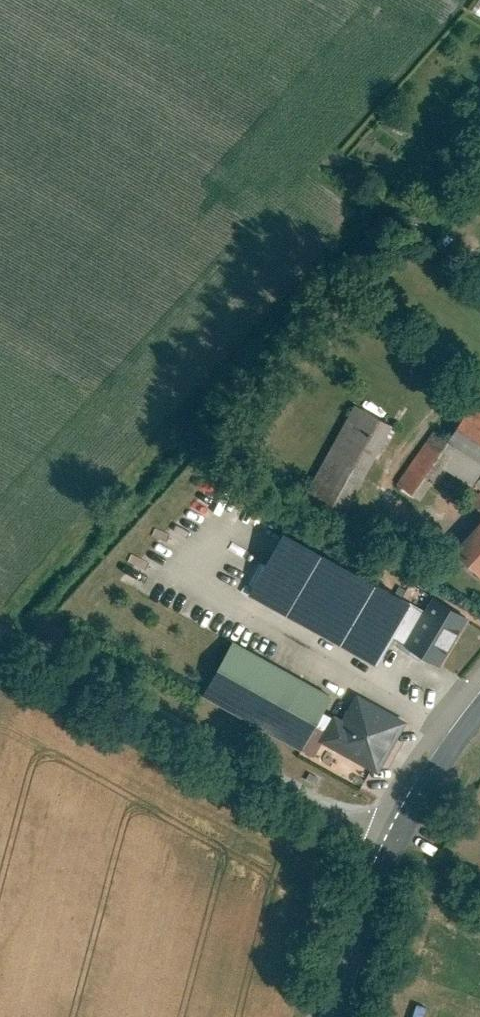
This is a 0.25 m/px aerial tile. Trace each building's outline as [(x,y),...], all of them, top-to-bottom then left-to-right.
[(448,441),(479,461),(479,389),(448,441)] [(357,405),(302,502),(337,522),(392,425),(357,405)] [(479,469),(479,461),(448,441),(434,432),(421,451),(443,466),(471,484),(479,469)] [(443,466),(421,451),(398,484),(420,499),(443,466)] [(456,552),(479,574),(479,527),(456,552)] [(284,532),(249,595),(377,665),(392,638),(411,602),(377,583),(383,572),(372,566),(366,577),(284,532)] [(427,611),(411,602),(392,638),(440,665),(467,616),(434,598),(427,611)] [(233,642),(203,695),(303,749),(316,726),(323,713),(332,696),(233,642)] [(343,724),(323,713),(316,726),(328,732),(324,740),(377,769),(403,723),(358,698),(343,724)]
